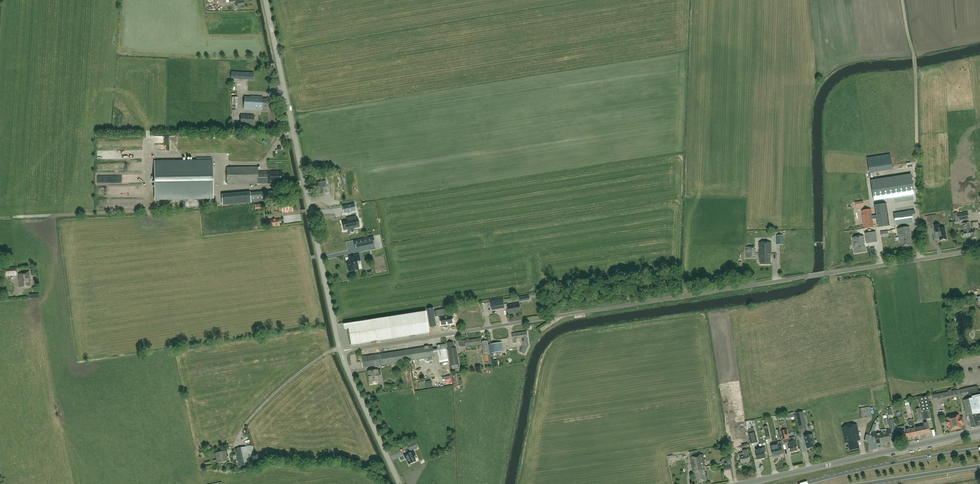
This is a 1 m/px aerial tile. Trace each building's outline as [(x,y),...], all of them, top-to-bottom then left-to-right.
[(259,99),(260,97),(250,96),(250,97),(245,97),(244,109),(261,110),(261,111),(267,111),(267,99),(259,99)] [(254,126),(254,116),(241,115),(241,125),(254,126)] [(890,155),(868,158),(870,170),(892,167),(890,155)] [(155,199),(213,198),(213,161),(154,162),(155,199)] [(258,172),(258,167),(227,167),(227,184),(258,184),(272,184),(272,183),(283,183),(283,172),(278,173),(278,172),(258,172)] [(914,195),(911,175),(871,181),(874,201),(914,195)] [(329,192),(326,180),(314,183),(317,195),(329,192)] [(277,192),(249,194),(250,203),(263,202),(263,200),(278,199),(277,192)] [(292,211),(291,202),(281,203),(281,205),(279,205),(279,211),(282,211),(282,212),(292,211)] [(894,211),(914,210),(914,202),(901,203),(901,205),(894,205),(894,211)] [(313,212),(321,212),(320,203),(312,203),(313,212)] [(354,203),(347,205),(348,212),(356,210),(354,203)] [(871,209),(862,211),(865,228),(874,227),(872,220),(877,219),(879,227),(890,226),(886,204),(876,205),(877,215),(872,216),(871,209)] [(895,225),(913,222),(912,215),(915,214),(915,210),(893,214),(895,225)] [(969,220),(968,212),(958,214),(957,212),(954,213),(956,222),(954,222),(955,225),(960,224),(959,221),(969,220)] [(329,220),(331,220),(331,215),(322,216),(323,229),(329,228),(329,220)] [(758,226),(769,226),(768,215),(757,216),(758,226)] [(344,232),(359,228),(357,220),(357,217),(347,219),(347,222),(342,223),(344,232)] [(971,230),(970,223),(963,224),(964,232),(962,233),(961,233),(962,236),(964,236),(964,237),(972,236),(972,238),(977,238),(975,231),(975,230),(971,230)] [(940,228),(940,224),(934,225),(935,232),(938,232),(940,241),(947,240),(945,228),(940,228)] [(910,237),(909,227),(897,229),(899,241),(901,241),(901,247),(910,245),(909,237),(910,237)] [(867,233),(868,243),(877,242),(876,232),(867,233)] [(865,243),(864,236),(853,238),(855,253),(866,252),(865,247),(864,246),(864,244),(865,243)] [(373,237),(359,240),(354,241),(355,248),(361,247),(375,244),(373,237)] [(759,243),(759,248),(759,251),(759,258),(760,258),(760,264),(770,264),(770,255),(772,255),(772,242),(759,243)] [(893,243),(894,250),(901,249),(900,242),(893,243)] [(755,258),(755,247),(746,247),(746,258),(755,258)] [(348,272),(359,269),(357,261),(360,261),(359,255),(349,257),(350,263),(346,263),(348,272)] [(6,276),(17,276),(16,268),(5,269),(6,276)] [(20,288),(30,287),(29,272),(24,272),(24,274),(19,274),(20,288)] [(491,310),(505,308),(504,302),(490,304),(491,310)] [(509,314),(521,312),(519,304),(508,306),(509,314)] [(426,312),(344,324),(345,329),(349,329),(352,345),(430,333),(426,312)] [(529,345),(527,332),(512,334),(513,339),(522,338),(523,346),(529,345)] [(503,352),(502,343),(492,344),(492,351),(497,350),(497,353),(503,352)] [(448,359),(446,344),(437,345),(439,360),(448,359)] [(433,346),(362,357),(363,367),(434,356),(433,346)] [(459,364),(456,348),(449,349),(451,365),(459,364)] [(378,371),(378,370),(369,372),(371,385),(380,383),(378,376),(381,375),(381,371),(378,371)] [(960,390),(962,396),(968,394),(969,399),(963,400),(966,417),(967,420),(968,422),(970,422),(971,426),(971,428),(979,426),(979,391),(978,392),(978,390),(977,390),(977,386),(960,390)] [(937,394),(938,398),(938,400),(958,396),(957,390),(937,394)] [(918,398),(921,412),(923,411),(924,420),(932,418),(928,396),(918,398)] [(870,407),(859,409),(861,419),(872,417),(870,407)] [(947,420),(945,421),(947,426),(948,426),(949,431),(962,428),(961,425),(964,424),(963,416),(960,417),(959,415),(946,418),(947,420)] [(910,428),(912,437),(916,436),(915,427),(913,419),(908,420),(910,426),(910,428)] [(857,425),(842,428),(845,444),(848,443),(849,451),(859,448),(858,441),(860,440),(857,425)] [(926,434),(924,425),(915,427),(916,436),(926,434)] [(907,438),(905,429),(905,426),(898,427),(899,431),(901,431),(902,439),(907,438)] [(892,438),(890,429),(885,430),(885,432),(881,433),(883,443),(890,442),(889,438),(892,438)] [(757,442),(755,431),(748,433),(751,444),(757,442)] [(883,443),(881,433),(876,434),(876,432),(872,433),(873,441),(876,441),(877,444),(883,443)] [(812,434),(805,436),(807,448),(813,447),(813,443),(814,443),(812,434)] [(410,451),(418,448),(415,442),(408,445),(410,451)] [(790,446),(788,446),(790,452),(798,450),(796,444),(793,445),(792,442),(789,443),(790,446)] [(781,446),(778,447),(778,444),(771,446),(772,450),(771,450),(773,456),(773,458),(780,457),(780,455),(783,454),(781,446)] [(255,456),(253,446),(246,447),(235,449),(238,467),(249,464),(248,457),(255,456)] [(758,453),(756,453),(757,460),(765,458),(764,452),(766,451),(765,447),(757,449),(758,453)] [(743,451),(743,453),(739,454),(738,454),(739,458),(740,457),(741,463),(750,461),(748,455),(747,450),(743,451)] [(218,463),(228,461),(225,451),(215,453),(218,463)] [(416,461),(414,457),(416,456),(414,451),(404,456),(406,459),(409,465),(416,461)] [(696,456),(695,451),(689,452),(690,457),(693,473),(695,472),(697,483),(702,481),(701,477),(700,478),(698,468),(699,468),(696,456)] [(703,455),(696,456),(699,468),(698,468),(700,478),(701,477),(702,481),(707,481),(704,467),(705,467),(703,455)]
